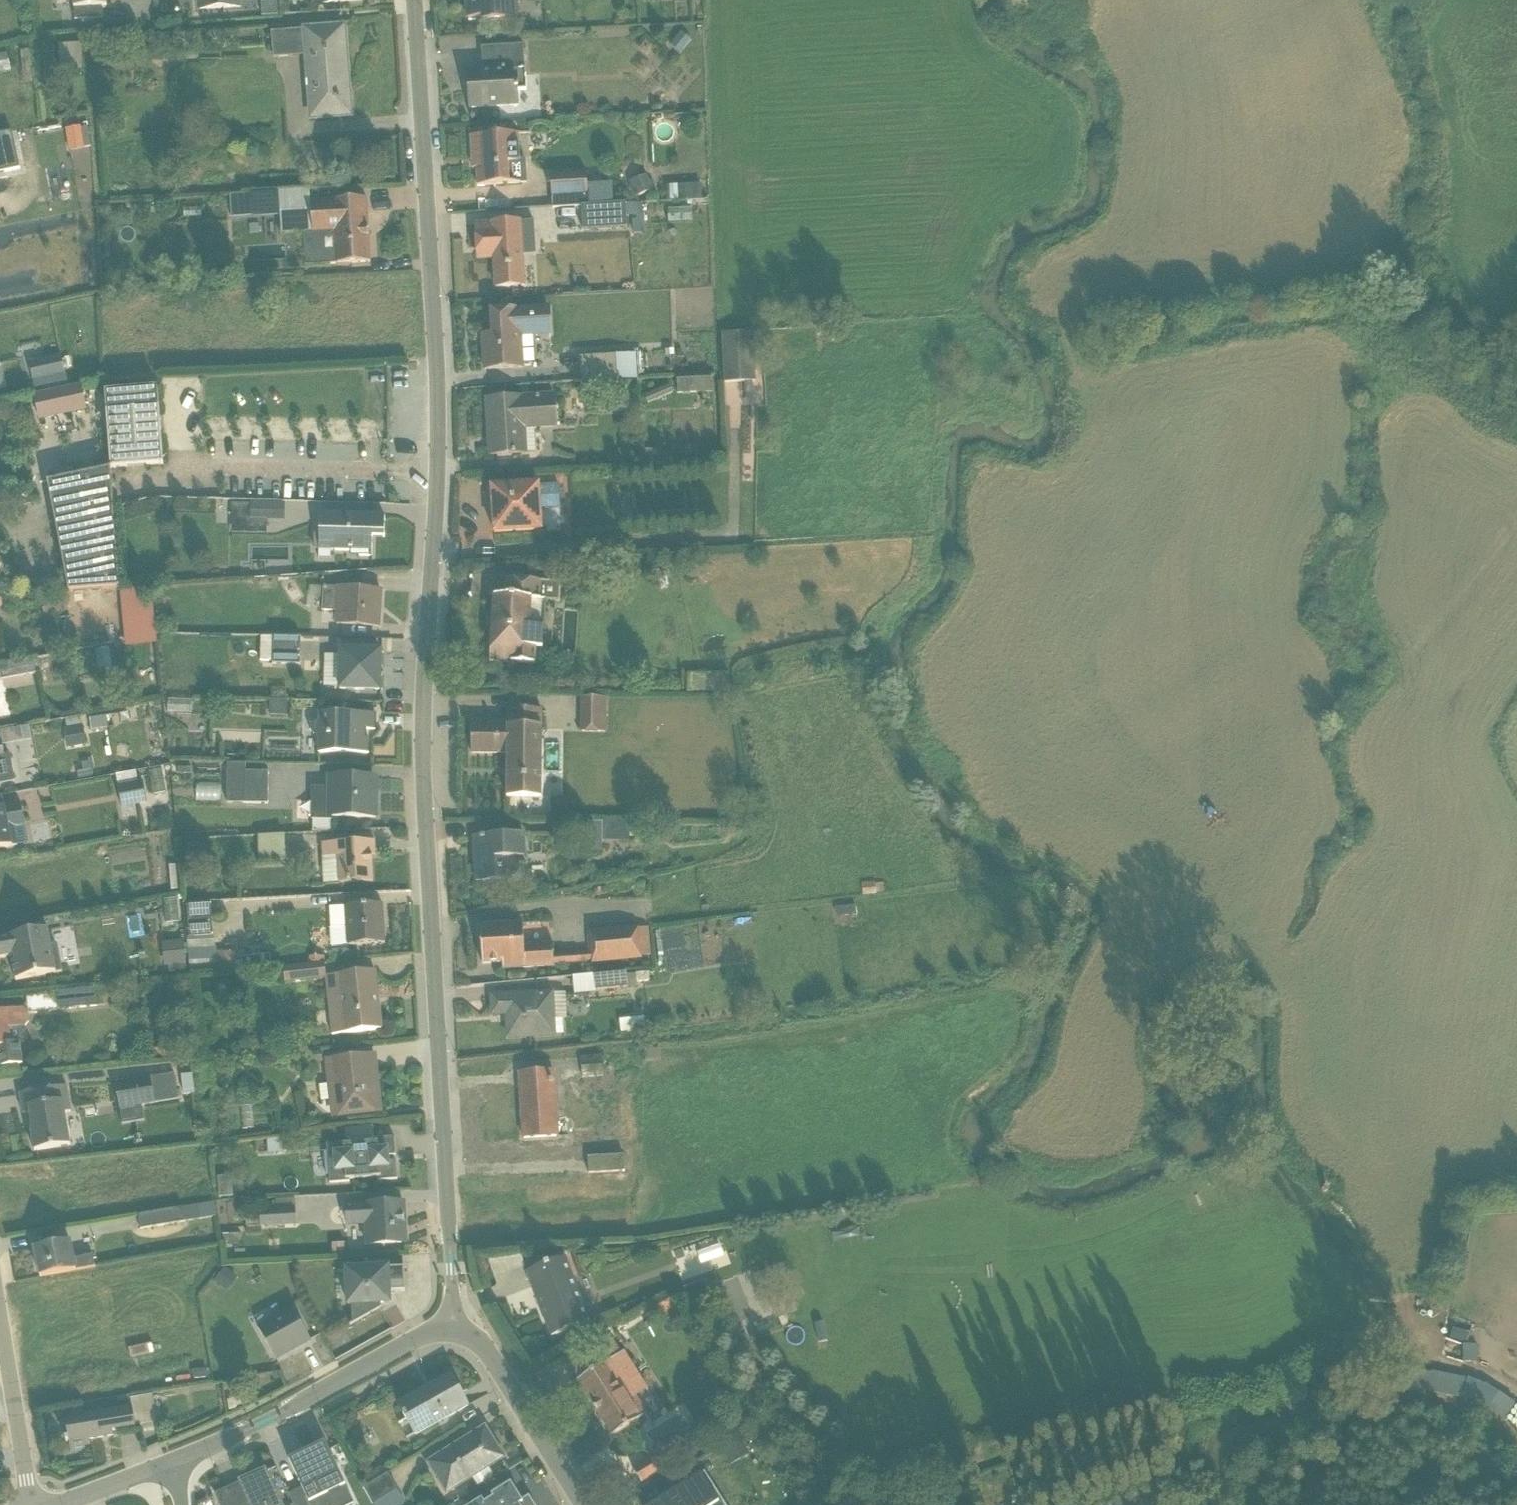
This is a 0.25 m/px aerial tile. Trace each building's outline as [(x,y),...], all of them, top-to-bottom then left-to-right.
[(103,9),(102,0),(71,0),(71,11),(103,9)] [(159,0),(142,0),(143,21),(159,20),(159,0)] [(239,8),(238,0),(195,0),(196,11),(239,8)] [(250,15),(266,14),(265,0),(250,1),(250,15)] [(517,22),(516,0),(468,0),(469,24),(517,22)] [(304,125),(349,123),(344,24),(299,26),(304,125)] [(465,107),(525,105),(524,45),(480,47),(481,67),(463,67),(465,107)] [(477,190),(520,187),(516,134),(474,137),(477,190)] [(684,184),(654,182),(653,196),(683,198),(684,184)] [(601,216),(599,185),(545,188),(546,205),(556,204),(557,219),(601,216)] [(298,187),(241,189),(242,215),(268,214),(269,233),(300,232),(298,187)] [(218,192),(219,217),(240,217),(240,191),(218,192)] [(312,268),(371,264),(366,199),(308,203),(312,268)] [(477,271),(524,268),(520,222),(473,225),(477,271)] [(545,338),(543,304),(477,308),(480,369),(522,367),(521,339),(545,338)] [(726,380),(754,378),(751,333),(723,335),(726,380)] [(581,361),(581,387),(629,387),(628,361),(581,361)] [(709,384),(645,382),(644,406),(708,408),(709,384)] [(107,470),(159,466),(153,388),(101,393),(107,470)] [(556,429),(554,396),(485,400),(489,463),(521,461),(520,431),(556,429)] [(44,472),(58,591),(115,585),(102,466),(44,472)] [(489,533),(538,531),(536,485),(487,487),(489,533)] [(220,534),(255,533),(255,522),(273,522),(273,503),(219,505),(220,534)] [(380,538),(381,517),(314,513),(312,547),(368,551),(369,537),(380,538)] [(273,573),(272,562),(240,563),(241,574),(273,573)] [(381,627),(382,591),(322,589),(321,612),(333,613),(332,625),(381,627)] [(485,662),(536,664),(538,627),(526,627),(528,599),(488,597),(485,662)] [(307,666),(307,655),(289,654),(289,635),(263,635),(263,665),(307,666)] [(261,663),(262,637),(248,636),(247,662),(261,663)] [(316,652),(312,652),(311,686),(327,687),(328,647),(316,646),(316,652)] [(334,691),(376,693),(378,651),(336,649),(334,691)] [(569,696),(568,727),(588,728),(589,696),(569,696)] [(154,711),(176,712),(177,702),(155,701),(154,711)] [(502,797),(538,799),(541,712),(504,711),(503,723),(468,722),(467,755),(503,756),(502,797)] [(373,731),(373,715),(318,714),(317,754),(367,755),(368,742),(363,742),(363,731),(373,731)] [(71,719),(50,722),(55,748),(75,745),(71,719)] [(227,768),(225,809),(269,812),(271,782),(247,781),(248,769),(227,768)] [(104,774),(106,787),(125,784),(123,771),(104,774)] [(138,773),(141,794),(154,792),(151,771),(138,773)] [(373,821),(375,778),(325,777),(323,819),(373,821)] [(135,787),(108,786),(107,804),(134,805),(135,787)] [(12,830),(25,828),(21,806),(0,810),(0,851),(15,848),(12,830)] [(179,834),(198,833),(197,820),(178,821),(179,834)] [(247,859),(276,859),(275,833),(247,833),(247,859)] [(525,860),(524,834),(470,836),(471,883),(500,882),(499,861),(525,860)] [(376,884),(373,843),(321,846),(324,887),(376,884)] [(848,881),(849,894),(869,894),(868,880),(848,881)] [(179,959),(202,959),(200,902),(177,903),(179,959)] [(325,948),(385,947),(384,908),(325,909),(325,948)] [(478,971),(552,969),(551,944),(522,945),(522,926),(477,927),(478,971)] [(588,934),(590,969),(641,966),(639,931),(588,934)] [(51,973),(43,932),(0,940),(0,961),(8,960),(12,981),(51,973)] [(648,940),(646,966),(663,967),(665,940),(648,940)] [(313,979),(312,961),(274,963),(274,980),(313,979)] [(583,989),(615,988),(615,970),(583,971),(583,989)] [(331,1035),(381,1030),(374,972),(324,978),(331,1035)] [(48,1009),(84,1008),(83,987),(47,988),(48,1009)] [(504,1042),(553,1039),(550,993),(488,997),(489,1019),(503,1018),(504,1042)] [(23,1011),(0,1014),(0,1049),(11,1047),(8,1031),(26,1028),(23,1011)] [(328,1120),(382,1114),(376,1055),(322,1061),(328,1120)] [(104,1082),(110,1106),(168,1093),(162,1069),(104,1082)] [(521,1140),(556,1138),(553,1071),(517,1073),(521,1140)] [(181,1073),(171,1074),(172,1091),(182,1090),(181,1073)] [(30,1153),(67,1148),(61,1105),(24,1110),(30,1153)] [(255,1138),(256,1153),(269,1152),(268,1137),(255,1138)] [(327,1183),(396,1180),(395,1141),(326,1143),(327,1183)] [(244,1202),(245,1225),(296,1223),(295,1200),(244,1202)] [(363,1249),(406,1246),(404,1202),(344,1205),(345,1229),(362,1228),(363,1249)] [(129,1222),(174,1220),(173,1207),(128,1210),(129,1222)] [(663,1281),(715,1270),(708,1236),(656,1247),(663,1281)] [(34,1278),(72,1272),(68,1243),(29,1249),(34,1278)] [(547,1341),(587,1325),(562,1259),(521,1275),(547,1341)] [(342,1309),(388,1308),(387,1267),(341,1268),(342,1309)] [(273,1363),(309,1343),(291,1310),(255,1329),(273,1363)] [(571,1385),(607,1439),(645,1413),(635,1398),(640,1395),(624,1370),(629,1367),(620,1353),(571,1385)] [(412,1438),(466,1407),(447,1374),(393,1404),(412,1438)] [(1431,1379),(1430,1390),(1430,1391),(1462,1398),(1477,1402),(1506,1419),(1514,1401),(1485,1384),(1467,1378),(1450,1376),(1448,1383),(1431,1379)] [(66,1444),(133,1434),(129,1409),(62,1419),(66,1444)] [(444,1497),(502,1460),(481,1428),(424,1465),(444,1497)] [(348,1498),(314,1436),(276,1456),(302,1504),(335,1504),(348,1498)] [(644,1450),(619,1473),(634,1490),(659,1466),(644,1450)] [(374,1468),(352,1479),(365,1504),(393,1504),(374,1468)] [(261,1471),(213,1493),(218,1504),(276,1504),(261,1471)] [(706,1471),(657,1500),(660,1504),(706,1504),(715,1499),(710,1491),(716,1488),(706,1471)] [(507,1483),(473,1504),(529,1504),(524,1497),(519,1501),(507,1483)]
